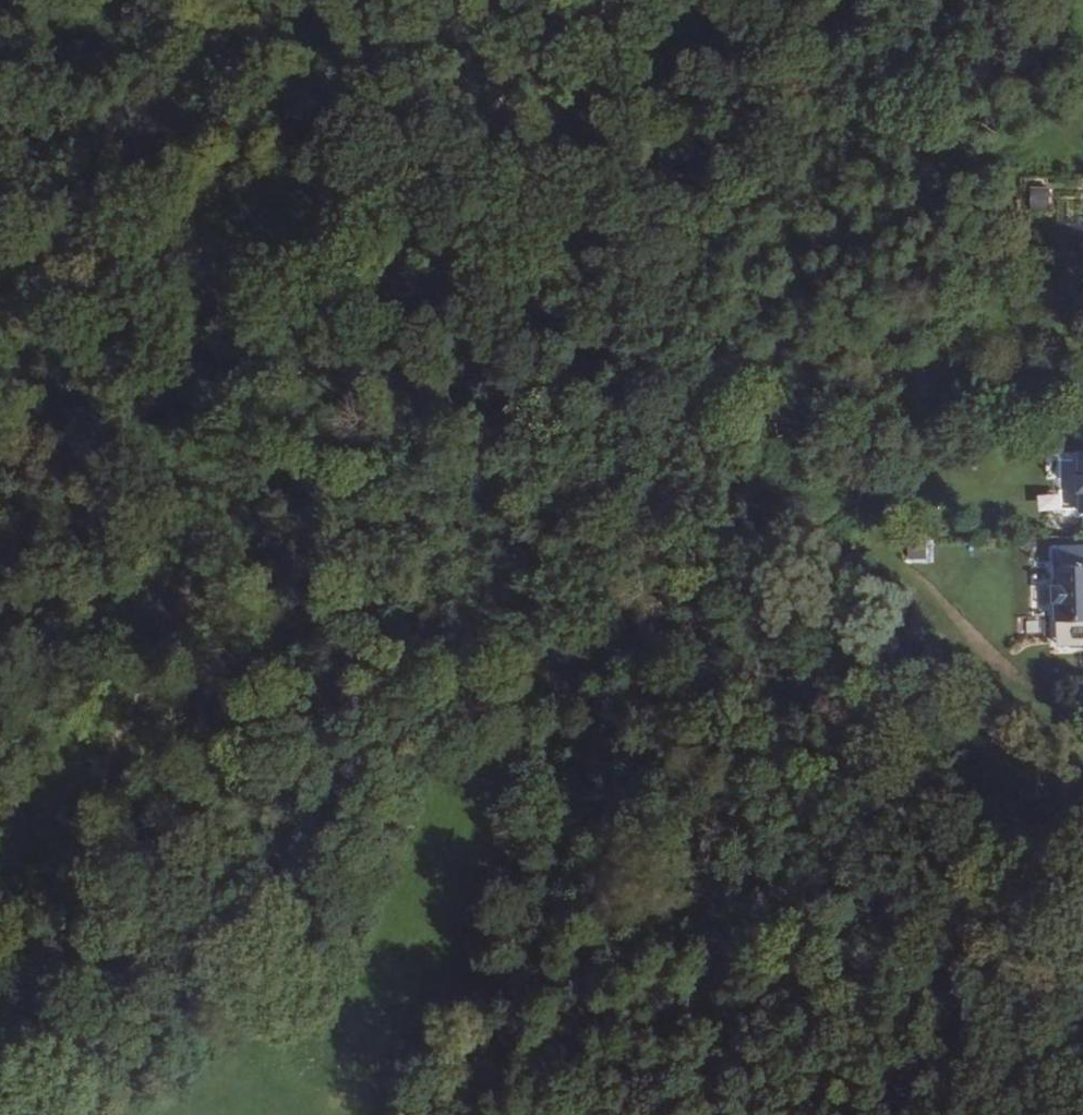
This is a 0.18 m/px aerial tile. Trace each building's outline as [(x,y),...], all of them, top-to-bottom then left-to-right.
[(1045,492),(1039,505),(1058,515),(1065,501),(1045,492)] [(1057,563),(1057,621),(1082,621),(1082,562),(1057,563)]
